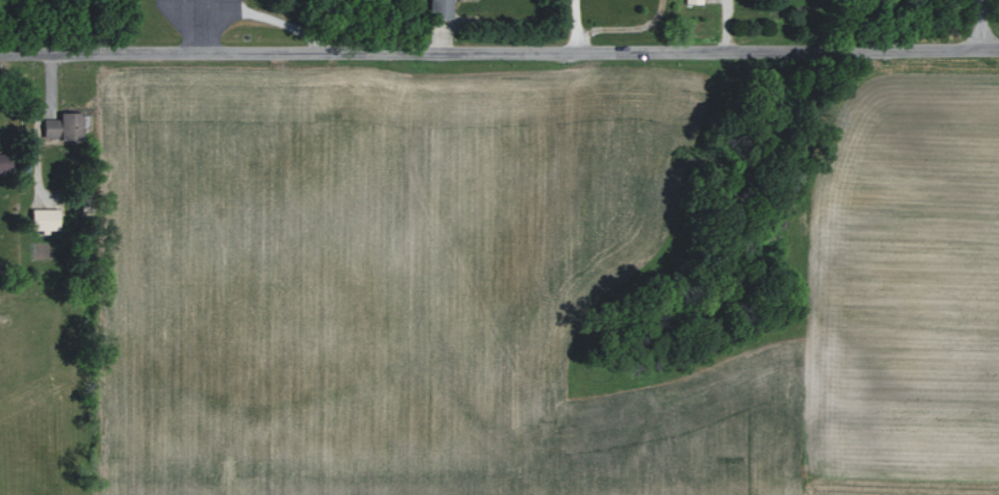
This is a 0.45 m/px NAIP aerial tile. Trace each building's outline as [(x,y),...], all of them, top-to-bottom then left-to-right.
[(45,119),(45,139),(84,140),(84,112),(62,112),(62,119),(45,119)]
